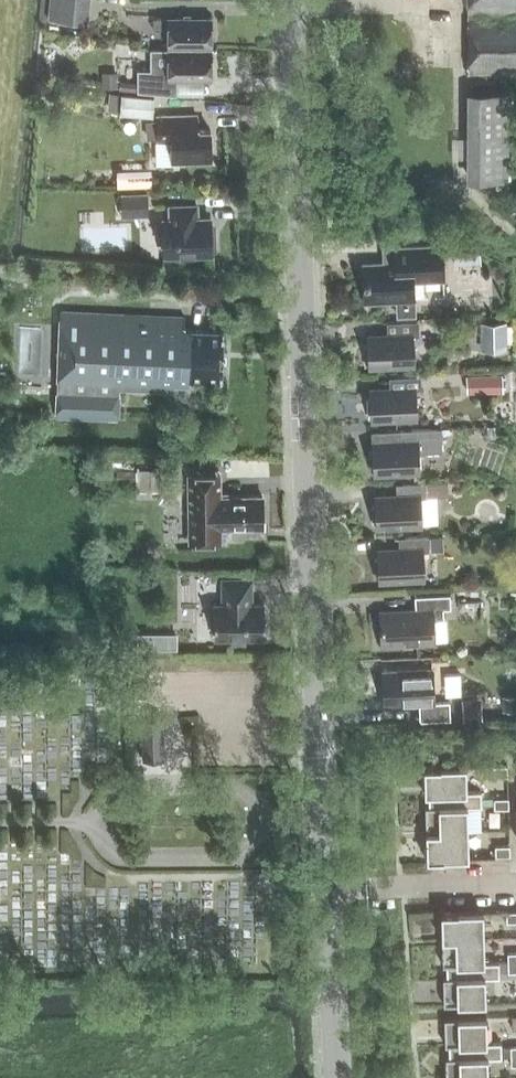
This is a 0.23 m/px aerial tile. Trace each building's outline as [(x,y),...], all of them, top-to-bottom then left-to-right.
[(48,20),(88,23),(90,0),(49,0),(48,20)] [(468,71),(468,76),(515,76),(515,0),(468,0),(468,71)] [(168,30),(168,49),(211,49),(211,18),(153,18),(153,30),(168,30)] [(211,80),(211,49),(168,49),(150,49),(150,69),(137,69),(137,91),(175,94),(175,79),(211,80)] [(104,73),(104,89),(118,89),(118,73),(104,73)] [(153,117),(154,95),(110,92),(109,111),(121,111),(120,115),(153,117)] [(507,93),(466,93),(466,181),(507,181),(507,93)] [(159,113),(159,121),(146,122),(147,136),(160,136),(160,137),(172,136),(173,157),(212,156),(210,126),(199,127),(199,111),(159,113)] [(121,167),(122,183),(139,182),(139,167),(121,167)] [(148,193),(121,194),(121,217),(148,217),(148,193)] [(169,206),(170,219),(163,219),(164,255),(211,253),(211,250),(215,249),(214,233),(210,233),(209,218),(196,218),(196,205),(169,206)] [(368,300),(396,299),(397,316),(414,315),(412,280),(443,279),(441,245),(394,247),(394,262),(363,264),(364,283),(367,282),(368,300)] [(481,252),(454,253),(454,264),(481,263),(481,252)] [(184,318),(170,317),(142,315),(61,312),(57,419),(117,421),(118,389),(174,391),(174,386),(187,386),(187,379),(221,381),(223,331),(183,329),(184,318)] [(414,363),(413,336),(420,335),(419,322),(388,323),(389,337),(366,338),(368,365),(414,363)] [(507,323),(480,323),(481,350),(507,349),(507,344),(513,344),(513,326),(507,326),(507,323)] [(466,392),(502,390),(501,374),(466,375),(466,392)] [(369,391),(370,418),(417,416),(416,389),(369,391)] [(371,445),(373,472),(419,470),(419,453),(442,451),(441,428),(399,430),(400,444),(371,445)] [(161,490),(161,471),(135,471),(135,490),(161,490)] [(190,542),(220,541),(220,528),(228,528),(231,530),(240,530),(242,527),(263,527),(262,497),(219,498),(219,475),(188,476),(190,542)] [(426,483),(427,497),(450,496),(449,482),(426,483)] [(425,483),(402,484),(403,497),(374,498),(375,525),(422,523),(421,497),(426,497),(425,483)] [(429,550),(444,549),(443,535),(428,536),(429,550)] [(377,552),(378,579),(425,577),(423,551),(429,551),(429,550),(428,536),(405,537),(405,551),(377,552)] [(250,600),(250,579),(222,579),(223,605),(214,605),(214,637),(264,636),(264,604),(248,604),(248,600),(250,600)] [(432,609),(450,608),(449,595),(414,596),(415,610),(379,611),(381,645),(434,642),(432,609)] [(145,648),(176,648),(176,636),(145,636),(145,648)] [(419,721),(450,719),(449,701),(433,702),(432,669),(382,671),(383,705),(418,703),(419,721)] [(462,690),(461,673),(446,674),(447,691),(462,690)] [(514,711),(515,696),(500,695),(499,711),(514,711)] [(163,758),(162,718),(142,718),(143,759),(163,758)] [(465,765),(423,767),(424,794),(428,794),(428,800),(481,798),(480,791),(466,791),(465,765)] [(493,775),(507,775),(506,765),(493,765),(493,775)] [(481,798),(428,800),(428,806),(424,806),(425,830),(467,828),(467,806),(481,806),(481,798)] [(507,798),(493,798),(493,808),(507,807),(507,798)] [(467,828),(425,830),(426,859),(468,858),(467,828)] [(508,845),(495,845),(495,855),(508,855),(508,845)] [(441,941),(483,940),(482,911),(440,912),(441,941)] [(506,921),(515,921),(515,911),(506,911),(506,921)] [(483,940),(441,941),(442,965),(446,965),(446,971),(498,970),(498,962),(484,962),(483,940)] [(515,961),(515,952),(507,952),(507,962),(515,961)] [(507,962),(507,971),(515,971),(515,961),(507,962)] [(498,970),(446,971),(446,977),(442,977),(443,1004),(485,1003),(484,977),(499,977),(498,970)] [(448,1051),(501,1049),(501,1046),(501,1042),(486,1042),(485,1017),(443,1018),(444,1045),(448,1045),(448,1051)] [(501,1049),(501,1056),(510,1055),(509,1046),(501,1046),(501,1049)] [(448,1051),(448,1057),(444,1057),(445,1077),(487,1077),(487,1057),(501,1057),(501,1056),(501,1049),(448,1051)]
